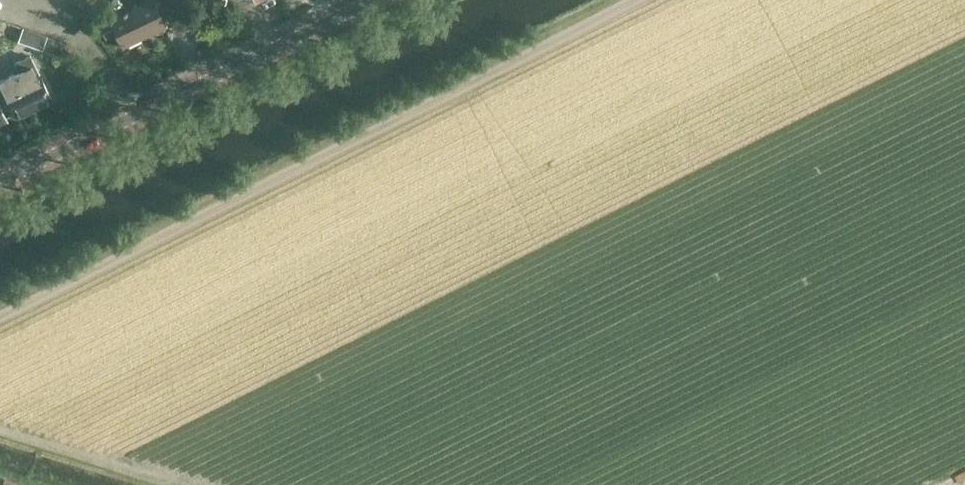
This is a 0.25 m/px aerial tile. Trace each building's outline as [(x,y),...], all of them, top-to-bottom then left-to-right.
[(116,33),(123,47),(165,26),(161,17),(171,12),(166,0),(147,0),(112,17),(111,14),(98,21),(106,38),(116,33)] [(35,31),(30,46),(43,50),(48,36),(35,31)] [(0,80),(0,88),(2,92),(4,91),(16,115),(51,98),(30,55),(15,62),(19,71),(0,80)]
